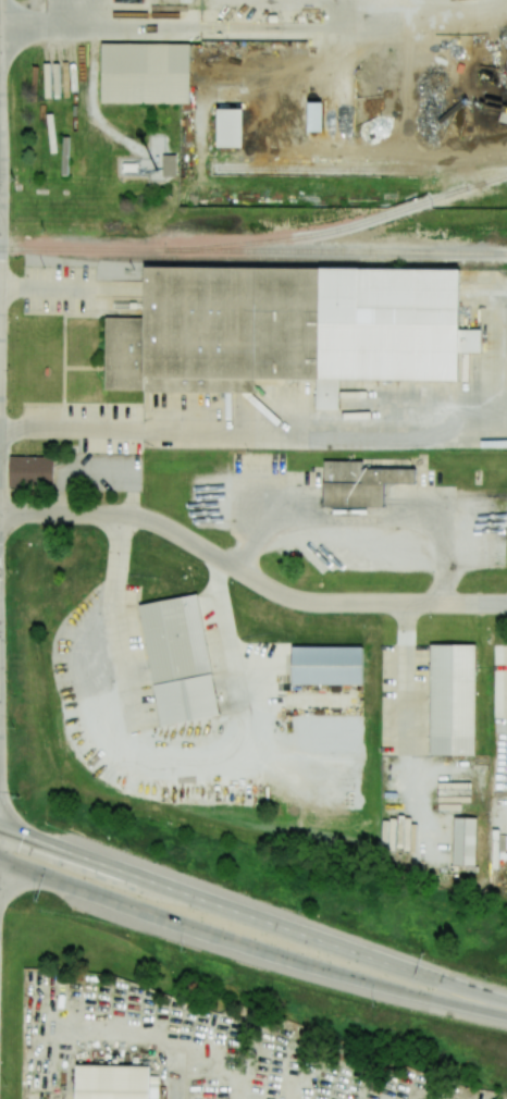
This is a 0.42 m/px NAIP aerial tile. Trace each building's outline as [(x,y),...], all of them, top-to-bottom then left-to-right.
[(102,40),(190,41),(189,101),(101,101),(102,40)] [(219,143),(220,104),(244,106),(244,144),(219,143)] [(163,155),(162,176),(175,177),(176,155),(163,155)] [(323,264),(463,267),(461,381),(322,379),(323,264)] [(10,456),(54,456),(54,487),(10,486),(10,456)] [(323,507),(384,507),(385,484),(416,484),(416,469),(362,468),(363,461),(324,460),(323,507)] [(161,728),(138,606),(197,594),(220,717),(161,728)] [(294,646),(362,646),(363,684),(294,686),(294,646)] [(478,646),(475,756),(431,755),(432,646),(478,646)] [(475,866),(476,818),(454,817),(452,865),(475,866)] [(150,1064),(150,1098),(76,1098),(76,1063),(150,1064)]
